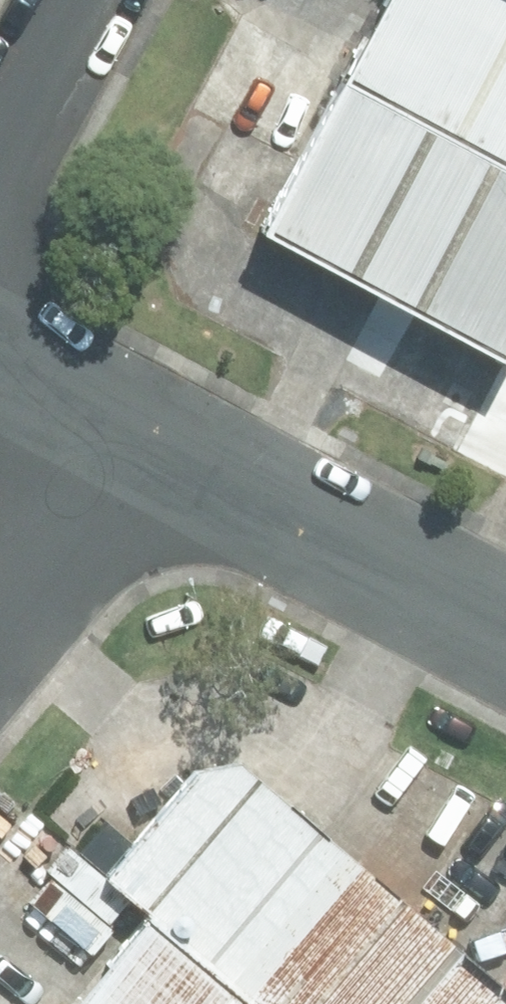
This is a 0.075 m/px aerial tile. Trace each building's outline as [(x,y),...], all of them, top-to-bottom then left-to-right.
[(247,234),(505,380),(505,0),(375,0),(247,234)] [(219,1003),(487,1003),(197,758),(84,889),(134,931),(219,1003)] [(134,931),(71,1003),(219,1003),(134,931)]
